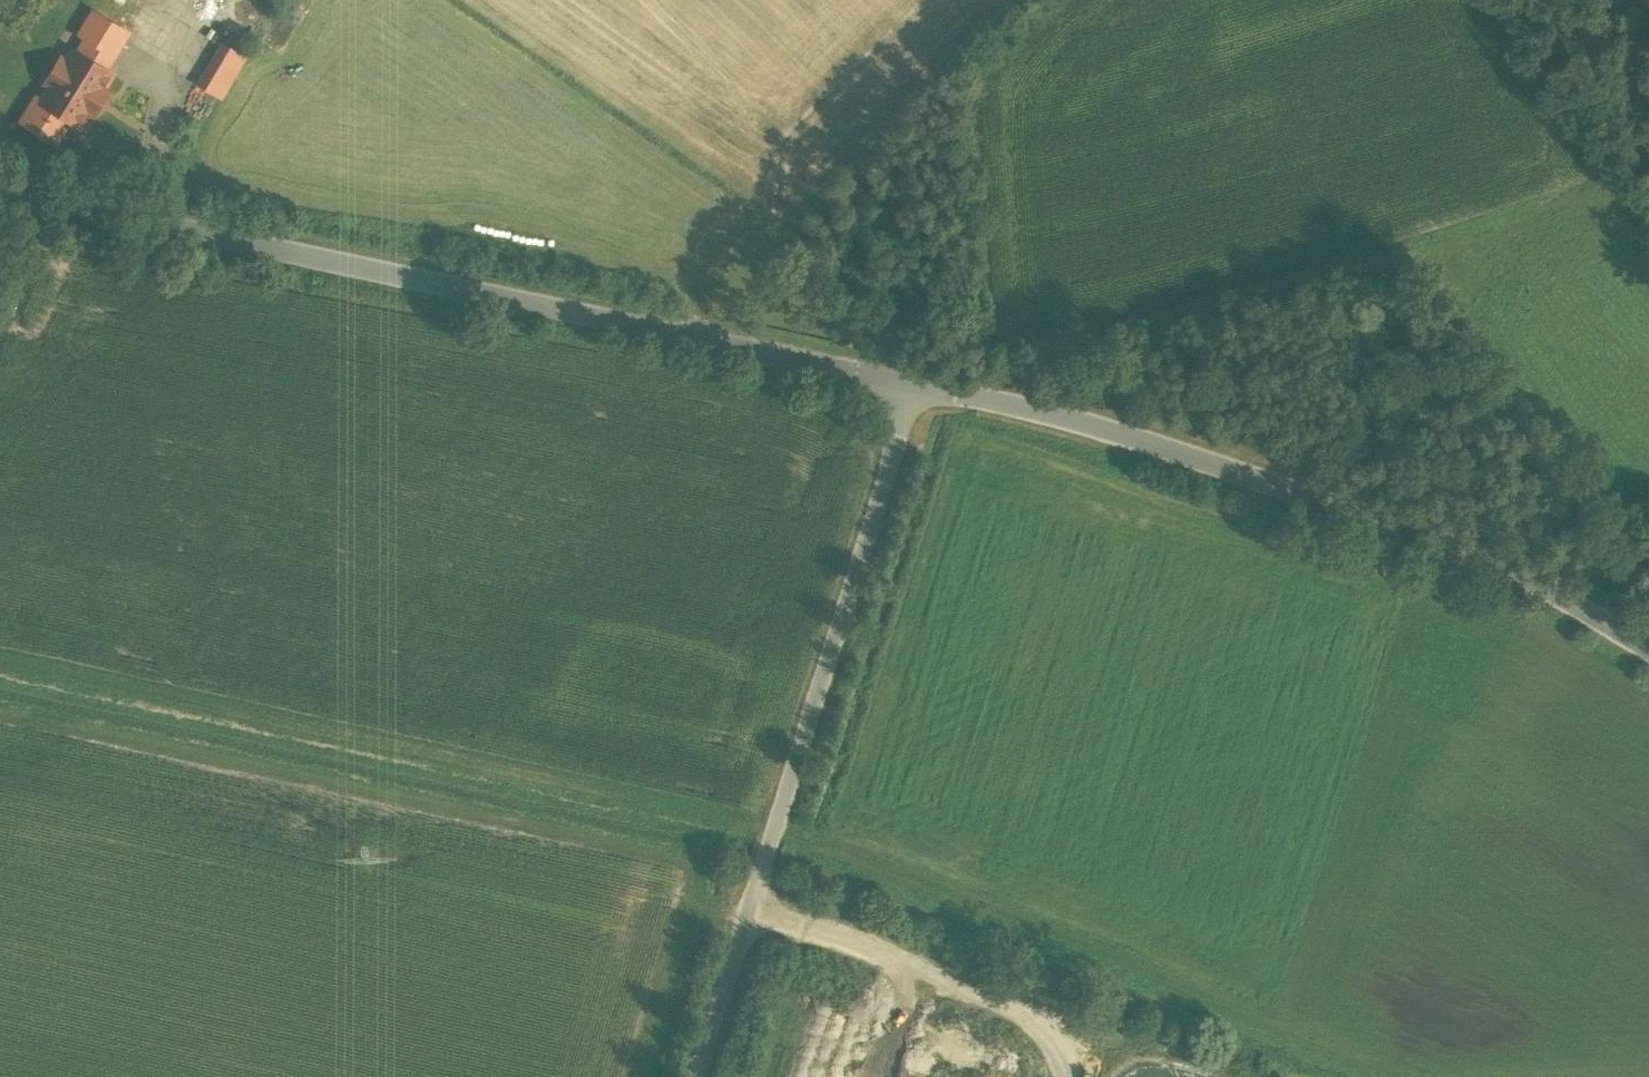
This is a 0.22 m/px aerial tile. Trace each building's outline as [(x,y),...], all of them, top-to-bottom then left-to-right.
[(80,54),(74,50),(66,63),(60,59),(52,61),(45,73),(47,81),(52,85),(42,102),(80,125),(89,110),(95,113),(108,93),(102,89),(112,74),(105,70),(115,55),(89,39),(80,54)] [(220,102),(244,57),(219,44),(195,89),(220,102)]
